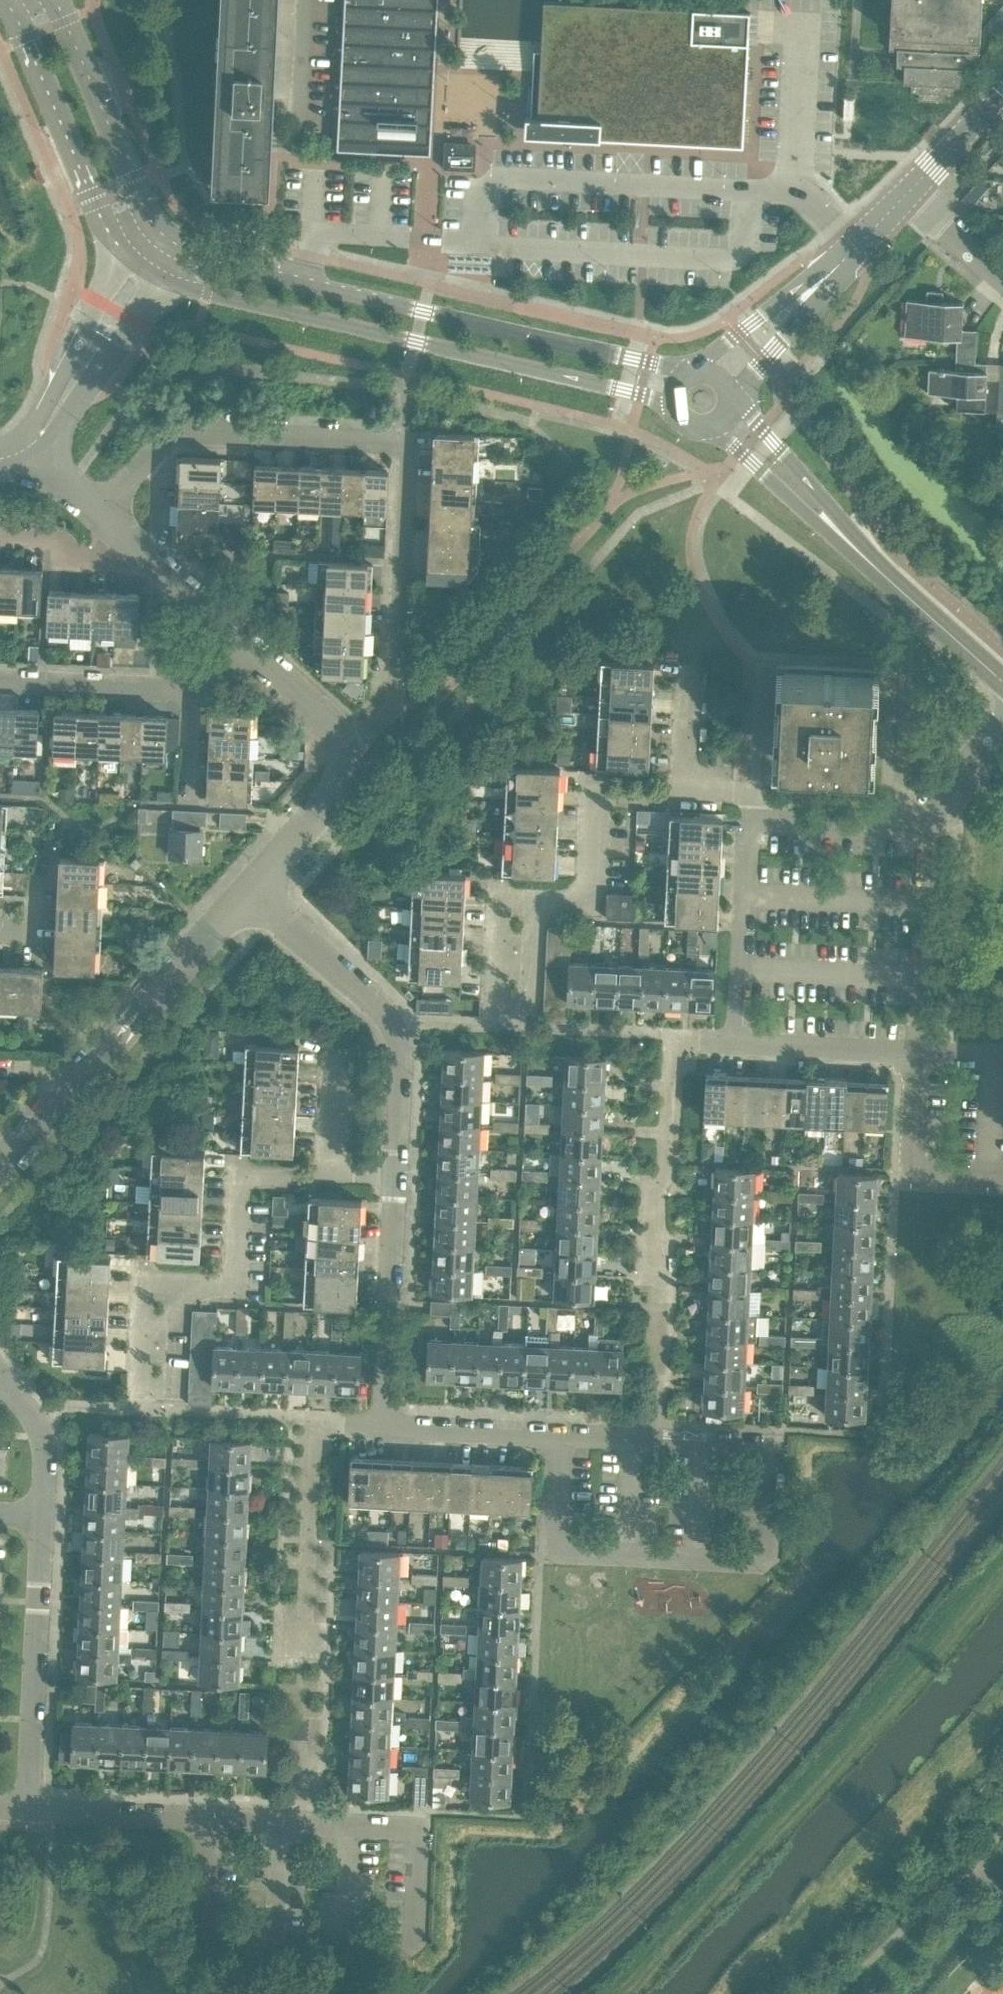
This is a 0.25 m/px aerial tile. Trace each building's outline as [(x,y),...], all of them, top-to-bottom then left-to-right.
[(272,19),(273,0),(228,0),(220,186),(264,187),(272,19)] [(422,0),(345,0),(344,5),(422,9),(422,0)] [(890,19),(889,49),(897,49),(896,65),(904,66),(903,82),(911,82),(911,90),(919,90),(918,98),(944,100),(944,92),(953,92),(953,84),(961,85),(962,69),(970,69),(971,53),(979,53),(981,0),(891,0),(890,19)] [(538,116),(540,116),(539,133),(618,137),(618,139),(743,145),(750,11),(544,1),(538,116)] [(421,28),(421,19),(422,9),(344,5),(339,5),(338,19),(338,24),(421,28)] [(420,48),(421,28),(338,24),(343,24),(343,42),(336,42),(336,43),(420,48)] [(419,66),(420,48),(336,43),(336,62),(419,66)] [(418,105),(419,66),(336,62),(336,63),(342,63),(341,81),(379,83),(378,103),(418,105)] [(379,83),(341,81),(339,121),(378,122),(417,124),(418,105),(378,103),(379,83)] [(377,142),(378,122),(339,121),(333,120),(332,139),(338,139),(338,140),(339,140),(338,152),(355,153),(354,157),(375,158),(376,142),(377,142)] [(302,137),(292,136),(291,153),(301,154),(302,137)] [(448,151),(444,151),(443,163),(475,165),(476,152),(473,152),(473,145),(448,144),(448,151)] [(961,328),(962,302),(942,301),(942,291),(941,291),(926,290),(926,300),(906,299),(906,302),(905,318),(905,331),(904,335),(925,336),(952,337),(956,338),(955,357),(974,358),(976,329),(973,329),(973,330),(963,329),(963,328),(961,328)] [(997,411),(998,379),(997,379),(997,380),(988,379),(988,378),(986,378),(986,363),(985,363),(974,362),(974,358),(955,357),(955,369),(945,369),(945,368),(939,367),(939,369),(928,368),(927,392),(957,394),(956,409),(996,411),(997,411)] [(473,457),(474,435),(435,432),(434,455),(473,457)] [(472,479),(473,457),(434,455),(433,478),(472,479)] [(220,480),(221,458),(182,456),(181,478),(220,480)] [(276,504),(279,464),(255,463),(253,503),(276,504)] [(298,505),(300,465),(279,464),(276,504),(298,505)] [(320,506),(322,466),(300,465),(298,505),(320,506)] [(342,507),(344,468),(322,466),(320,506),(342,507)] [(363,508),(365,469),(344,468),(342,507),(363,508)] [(387,525),(390,470),(365,469),(363,508),(365,508),(364,524),(387,525)] [(219,502),(220,480),(181,478),(180,500),(219,502)] [(471,502),(472,479),(433,478),(432,500),(471,502)] [(218,524),(219,502),(180,500),(178,522),(218,524)] [(470,523),(471,502),(432,500),(431,521),(470,523)] [(470,524),(470,523),(431,521),(430,542),(480,545),(481,524),(470,524)] [(217,548),(218,524),(178,522),(177,546),(217,548)] [(479,568),(480,545),(430,542),(428,578),(469,580),(479,568)] [(367,587),(368,563),(329,561),(328,585),(367,587)] [(19,568),(0,567),(0,619),(17,620),(17,608),(19,568)] [(40,609),(42,569),(19,568),(17,608),(40,609)] [(366,609),(367,587),(328,585),(327,607),(366,609)] [(70,631),(72,591),(49,590),(47,630),(70,631)] [(93,632),(94,592),(72,591),(70,631),(93,632)] [(114,633),(116,593),(94,592),(93,632),(114,633)] [(137,634),(139,594),(116,593),(114,633),(137,634)] [(365,631),(366,609),(327,607),(326,629),(365,631)] [(364,652),(365,631),(326,629),(325,651),(364,652)] [(366,697),(367,674),(367,673),(363,673),(364,652),(325,651),(323,673),(331,674),(331,677),(330,678),(354,701),(358,697),(366,697)] [(653,682),(654,663),(601,661),(600,679),(653,682)] [(874,765),(879,666),(777,661),(772,760),(874,765)] [(652,698),(653,682),(600,679),(599,696),(652,698)] [(651,716),(652,698),(599,696),(598,714),(651,716)] [(17,709),(0,708),(0,748),(14,748),(17,709)] [(37,750),(39,710),(17,709),(14,748),(37,750)] [(250,733),(252,711),(212,709),(211,731),(250,733)] [(76,752),(78,712),(55,711),(53,751),(54,751),(53,755),(54,755),(53,768),(76,769),(76,752)] [(99,753),(101,713),(78,712),(76,752),(99,753)] [(121,754),(123,714),(101,713),(99,753),(121,754)] [(143,755),(145,715),(123,714),(121,754),(143,755)] [(650,733),(651,716),(598,714),(598,730),(650,733)] [(166,756),(168,716),(145,715),(143,755),(166,756)] [(650,750),(650,733),(598,730),(597,748),(650,750)] [(249,755),(250,733),(211,731),(210,753),(249,755)] [(649,769),(650,750),(597,748),(596,766),(649,769)] [(248,777),(249,755),(210,753),(209,775),(248,777)] [(559,787),(560,768),(507,766),(506,784),(559,787)] [(247,801),(248,777),(209,775),(207,798),(247,801)] [(23,778),(13,778),(12,792),(39,794),(40,782),(23,781),(23,778)] [(558,804),(559,787),(506,784),(505,801),(558,804)] [(557,821),(558,804),(505,801),(504,819),(557,821)] [(147,822),(147,808),(138,808),(138,822),(147,822)] [(201,857),(202,829),(201,829),(202,824),(206,825),(207,811),(173,809),(173,823),(174,823),(174,828),(172,828),(171,856),(201,857)] [(246,827),(247,812),(221,811),(220,826),(246,827)] [(722,836),(723,818),(723,817),(670,814),(669,834),(722,836)] [(556,838),(557,821),(504,819),(503,836),(556,838)] [(721,853),(722,836),(669,834),(668,851),(721,853)] [(555,856),(556,838),(503,836),(502,853),(555,856)] [(720,870),(721,853),(668,851),(667,868),(720,870)] [(554,874),(555,856),(502,853),(501,871),(554,874)] [(99,881),(100,860),(60,858),(59,879),(99,881)] [(720,888),(720,870),(667,868),(667,885),(720,888)] [(465,891),(466,874),(414,871),(413,888),(465,891)] [(98,903),(99,881),(59,879),(58,901),(98,903)] [(719,904),(720,888),(667,885),(666,902),(719,904)] [(464,908),(465,891),(413,888),(412,906),(464,908)] [(634,918),(635,893),(607,892),(606,917),(634,918)] [(97,925),(98,903),(58,901),(57,923),(97,925)] [(718,922),(719,904),(666,902),(665,920),(718,922)] [(463,925),(464,908),(412,906),(411,923),(463,925)] [(95,947),(97,925),(57,923),(56,945),(95,947)] [(462,943),(463,925),(411,923),(411,940),(462,943)] [(601,937),(601,925),(592,924),(592,936),(601,937)] [(649,939),(650,927),(640,927),(640,939),(649,939)] [(697,942),(698,929),(688,929),(688,941),(697,942)] [(601,949),(601,937),(592,936),(591,949),(601,949)] [(649,952),(649,939),(640,939),(640,951),(649,952)] [(462,960),(462,943),(411,940),(410,957),(462,960)] [(696,954),(697,942),(688,941),(688,954),(696,954)] [(94,971),(95,947),(56,945),(54,969),(94,971)] [(461,979),(462,960),(410,957),(409,976),(461,979)] [(593,1002),(595,962),(571,961),(571,963),(570,974),(569,986),(569,997),(568,1001),(569,1002),(569,1000),(593,1002)] [(570,974),(571,963),(546,962),(545,973),(570,974)] [(617,1003),(619,963),(595,962),(593,1002),(617,1003)] [(640,1004),(643,964),(619,963),(617,1003),(640,1004)] [(664,1005),(667,965),(643,964),(640,1004),(664,1005)] [(688,1007),(690,967),(667,965),(664,1005),(688,1007)] [(20,967),(0,966),(0,1006),(18,1007),(20,967)] [(41,1008),(43,968),(20,967),(18,1007),(41,1008)] [(713,1009),(715,968),(690,967),(688,1007),(712,1008),(712,1009),(713,1009)] [(569,986),(570,974),(545,973),(544,985),(569,986)] [(569,997),(569,986),(544,985),(544,996),(569,997)] [(568,1009),(568,1001),(569,997),(544,996),(543,1007),(568,1009)] [(298,1065),(299,1046),(246,1044),(245,1062),(298,1065)] [(484,1076),(485,1051),(446,1050),(445,1074),(484,1076)] [(604,1082),(605,1057),(567,1055),(565,1080),(604,1082)] [(297,1081),(298,1065),(245,1062),(245,1079),(297,1081)] [(724,1117),(727,1073),(706,1071),(704,1116),(724,1117)] [(508,1082),(508,1072),(497,1072),(496,1081),(508,1082)] [(521,1082),(521,1073),(508,1072),(508,1082),(521,1082)] [(539,1083),(540,1074),(528,1073),(527,1083),(539,1083)] [(745,1118),(747,1074),(727,1073),(724,1117),(745,1118)] [(482,1100),(484,1076),(445,1074),(444,1098),(482,1100)] [(552,1084),(553,1074),(540,1074),(539,1083),(552,1084)] [(765,1119),(767,1075),(747,1074),(745,1118),(765,1119)] [(785,1120),(787,1076),(767,1075),(765,1119),(785,1120)] [(805,1121),(807,1077),(787,1076),(785,1120),(805,1121)] [(825,1122),(827,1078),(807,1077),(805,1121),(825,1122)] [(845,1123),(847,1079),(827,1078),(825,1122),(845,1123)] [(296,1099),(297,1081),(245,1079),(244,1096),(296,1099)] [(865,1124),(867,1080),(847,1079),(845,1123),(865,1124)] [(603,1106),(604,1082),(565,1080),(564,1104),(603,1106)] [(885,1125),(888,1081),(867,1080),(865,1124),(885,1125)] [(295,1116),(296,1099),(244,1096),(243,1114),(295,1116)] [(481,1124),(482,1100),(444,1098),(442,1122),(481,1124)] [(601,1130),(603,1106),(564,1104),(563,1128),(601,1130)] [(294,1133),(295,1116),(243,1114),(242,1131),(294,1133)] [(506,1129),(506,1120),(494,1120),(493,1129),(506,1129)] [(519,1130),(519,1121),(506,1120),(506,1129),(519,1130)] [(537,1131),(537,1122),(525,1121),(525,1130),(537,1131)] [(480,1148),(481,1124),(442,1122),(441,1146),(480,1148)] [(550,1131),(550,1122),(537,1122),(537,1131),(550,1131)] [(600,1154),(601,1130),(563,1128),(562,1152),(600,1154)] [(293,1151),(294,1133),(242,1131),(241,1149),(293,1151)] [(478,1172),(480,1148),(441,1146),(440,1170),(478,1172)] [(204,1170),(205,1151),(152,1149),(151,1167),(204,1170)] [(599,1178),(600,1154),(562,1152),(560,1176),(599,1178)] [(203,1187),(204,1170),(151,1167),(150,1185),(203,1187)] [(754,1194),(755,1168),(716,1167),(715,1192),(754,1194)] [(503,1178),(504,1169),(491,1168),(491,1177),(503,1178)] [(516,1178),(516,1169),(504,1169),(503,1178),(516,1178)] [(534,1179),(535,1170),(523,1169),(522,1178),(534,1179)] [(477,1196),(478,1172),(440,1170),(439,1194),(477,1196)] [(547,1179),(548,1170),(535,1170),(534,1179),(547,1179)] [(874,1199),(875,1175),(836,1173),(835,1197),(874,1199)] [(598,1202),(599,1178),(560,1176),(559,1200),(598,1202)] [(202,1204),(203,1187),(150,1185),(149,1201),(202,1204)] [(779,1200),(780,1190),(767,1190),(767,1199),(779,1200)] [(792,1200),(793,1191),(780,1190),(779,1200),(792,1200)] [(811,1201),(812,1192),(799,1191),(798,1201),(811,1201)] [(752,1218),(754,1194),(715,1192),(714,1216),(752,1218)] [(824,1202),(824,1197),(824,1193),(812,1192),(811,1201),(824,1202)] [(476,1220),(477,1196),(439,1194),(437,1218),(476,1220)] [(361,1218),(362,1201),(362,1199),(309,1197),(308,1216),(361,1218)] [(873,1223),(874,1199),(835,1197),(834,1222),(873,1223)] [(596,1226),(598,1202),(559,1200),(558,1224),(596,1226)] [(201,1222),(202,1204),(149,1201),(148,1219),(201,1222)] [(360,1235),(361,1218),(308,1216),(307,1233),(360,1235)] [(501,1225),(501,1216),(489,1216),(488,1225),(501,1225)] [(514,1226),(514,1217),(501,1216),(501,1225),(514,1226)] [(762,1218),(752,1218),(714,1216),(713,1240),(765,1242),(764,1247),(777,1248),(777,1239),(765,1238),(765,1232),(761,1232),(762,1218)] [(532,1227),(532,1218),(520,1217),(520,1226),(532,1227)] [(475,1244),(476,1220),(437,1218),(436,1242),(475,1244)] [(545,1228),(545,1218),(532,1218),(532,1227),(545,1228)] [(201,1239),(201,1222),(148,1219),(148,1236),(201,1239)] [(872,1248),(873,1223),(834,1222),(833,1246),(872,1248)] [(595,1250),(596,1226),(558,1224),(557,1248),(595,1250)] [(359,1253),(360,1235),(307,1233),(306,1250),(359,1253)] [(200,1257),(201,1239),(148,1236),(147,1255),(200,1257)] [(790,1248),(790,1239),(777,1239),(777,1248),(790,1248)] [(808,1249),(809,1240),(796,1239),(796,1249),(808,1249)] [(763,1266),(764,1247),(765,1242),(713,1240),(711,1264),(750,1266),(763,1266)] [(821,1250),(822,1245),(822,1241),(809,1240),(808,1249),(821,1250)] [(473,1268),(475,1244),(436,1242),(435,1266),(473,1268)] [(870,1272),(872,1248),(833,1246),(832,1270),(870,1272)] [(594,1274),(595,1250),(557,1248),(556,1272),(594,1274)] [(358,1269),(359,1253),(306,1250),(306,1267),(358,1269)] [(110,1275),(111,1257),(58,1255),(57,1273),(110,1275)] [(498,1274),(499,1264),(486,1264),(486,1273),(498,1274)] [(511,1274),(511,1265),(499,1264),(498,1274),(511,1274)] [(749,1290),(750,1266),(711,1264),(710,1288),(749,1290)] [(529,1275),(530,1266),(518,1265),(517,1275),(529,1275)] [(472,1293),(473,1268),(435,1266),(434,1291),(472,1293)] [(542,1276),(543,1266),(530,1266),(529,1275),(542,1276)] [(358,1287),(358,1269),(306,1267),(305,1285),(358,1287)] [(869,1296),(870,1272),(832,1270),(831,1284),(820,1284),(819,1289),(807,1288),(806,1297),(819,1298),(819,1293),(830,1294),(869,1296)] [(593,1299),(594,1274),(556,1272),(554,1297),(593,1299)] [(109,1292),(110,1275),(57,1273),(56,1290),(109,1292)] [(357,1305),(358,1287),(305,1285),(304,1303),(357,1305)] [(774,1296),(775,1286),(762,1286),(762,1295),(774,1296)] [(787,1296),(787,1287),(775,1286),(774,1296),(787,1296)] [(748,1314),(749,1290),(710,1288),(709,1312),(748,1314)] [(806,1297),(807,1288),(793,1288),(793,1297),(806,1297)] [(108,1310),(109,1292),(56,1290),(55,1307),(108,1310)] [(868,1320),(869,1296),(830,1294),(829,1318),(868,1320)] [(461,1314),(461,1301),(432,1299),(431,1312),(451,1313),(461,1314)] [(509,1316),(509,1304),(500,1303),(499,1316),(509,1316)] [(556,1319),(557,1306),(548,1306),(547,1318),(556,1319)] [(107,1327),(108,1310),(55,1307),(54,1324),(107,1327)] [(246,1320),(246,1307),(237,1307),(237,1320),(246,1320)] [(605,1321),(605,1309),(596,1308),(595,1321),(605,1321)] [(216,1322),(217,1310),(193,1309),(192,1321),(216,1322)] [(294,1321),(294,1309),(285,1309),(284,1321),(294,1321)] [(342,1324),(343,1312),(333,1311),(333,1323),(342,1324)] [(746,1338),(748,1314),(709,1312),(708,1336),(746,1338)] [(460,1326),(461,1314),(451,1313),(450,1326),(460,1326)] [(500,1380),(502,1341),(502,1329),(508,1329),(509,1316),(499,1316),(499,1328),(494,1328),(490,1341),(478,1340),(476,1378),(500,1380)] [(548,1382),(551,1331),(556,1331),(556,1319),(547,1318),(546,1331),(550,1331),(550,1335),(526,1334),(526,1343),(524,1381),(548,1382)] [(867,1344),(868,1320),(829,1318),(828,1342),(867,1344)] [(245,1333),(246,1320),(237,1320),(236,1332),(245,1333)] [(215,1334),(216,1322),(192,1321),(191,1333),(215,1334)] [(293,1334),(294,1321),(284,1321),(284,1334),(293,1334)] [(595,1385),(597,1346),(598,1334),(604,1334),(605,1321),(595,1321),(595,1333),(589,1333),(589,1346),(574,1345),(571,1383),(595,1385)] [(342,1336),(342,1324),(333,1323),(332,1336),(342,1336)] [(106,1344),(107,1327),(54,1324),(53,1341),(106,1344)] [(571,1383),(574,1345),(560,1344),(560,1332),(556,1331),(551,1331),(548,1382),(571,1383)] [(215,1346),(215,1345),(215,1334),(191,1333),(191,1345),(215,1346)] [(771,1344),(772,1334),(760,1334),(759,1343),(771,1344)] [(784,1344),(785,1335),(772,1334),(771,1344),(784,1344)] [(803,1345),(804,1336),(791,1335),(790,1345),(803,1345)] [(745,1362),(746,1338),(708,1336),(707,1360),(745,1362)] [(816,1346),(817,1337),(804,1336),(803,1345),(816,1346)] [(595,1385),(620,1386),(622,1338),(598,1337),(595,1385)] [(452,1377),(454,1339),(429,1338),(427,1376),(452,1377)] [(476,1378),(478,1340),(454,1339),(452,1377),(476,1378)] [(105,1362),(106,1344),(53,1341),(53,1360),(105,1362)] [(526,1343),(502,1341),(500,1380),(524,1381),(526,1343)] [(866,1368),(867,1344),(828,1342),(827,1366),(866,1368)] [(214,1357),(215,1346),(191,1345),(190,1356),(214,1357)] [(238,1385),(240,1346),(215,1345),(215,1346),(214,1357),(214,1369),(213,1381),(213,1385),(214,1385),(214,1384),(238,1385)] [(261,1386),(263,1347),(240,1346),(238,1385),(261,1386)] [(286,1387),(287,1349),(263,1347),(261,1386),(286,1387)] [(310,1388),(312,1350),(287,1349),(286,1387),(310,1388)] [(334,1389),(336,1351),(312,1350),(310,1388),(334,1389)] [(369,1380),(371,1352),(336,1351),(334,1389),(357,1391),(358,1391),(359,1380),(369,1380)] [(214,1369),(214,1357),(190,1356),(190,1368),(214,1369)] [(744,1386),(745,1362),(707,1360),(705,1384),(744,1386)] [(864,1392),(866,1368),(827,1366),(825,1390),(864,1392)] [(213,1381),(214,1369),(190,1368),(189,1379),(213,1381)] [(213,1392),(213,1385),(213,1381),(189,1379),(188,1391),(213,1392)] [(769,1392),(769,1383),(758,1382),(757,1392),(769,1392)] [(782,1393),(782,1383),(769,1383),(769,1392),(782,1393)] [(743,1411),(744,1386),(705,1384),(704,1409),(743,1411)] [(801,1394),(801,1385),(788,1384),(788,1393),(801,1394)] [(814,1394),(814,1385),(801,1385),(801,1394),(814,1394)] [(863,1417),(864,1392),(825,1390),(824,1415),(863,1417)] [(212,1404),(213,1392),(188,1391),(188,1403),(212,1404)] [(128,1459),(129,1434),(89,1432),(88,1457),(128,1459)] [(249,1465),(251,1440),(211,1438),(210,1463),(249,1465)] [(153,1464),(153,1455),(141,1454),(141,1464),(153,1464)] [(166,1465),(166,1455),(153,1455),(153,1464),(166,1465)] [(370,1500),(372,1456),(351,1455),(349,1499),(370,1500)] [(184,1466),(185,1457),(172,1456),(172,1465),(184,1466)] [(389,1501),(392,1457),(372,1456),(370,1500),(389,1501)] [(127,1483),(128,1459),(88,1457),(86,1482),(127,1483)] [(197,1466),(197,1457),(185,1457),(184,1466),(197,1466)] [(409,1502),(412,1458),(392,1457),(389,1501),(409,1502)] [(429,1503),(432,1459),(412,1458),(409,1502),(429,1503)] [(450,1504),(452,1460),(432,1459),(429,1503),(450,1504)] [(470,1505),(472,1461),(452,1460),(450,1504),(470,1505)] [(490,1506),(492,1462),(472,1461),(470,1505),(490,1506)] [(510,1507),(512,1463),(492,1462),(490,1506),(510,1507)] [(248,1488),(249,1465),(210,1463),(209,1486),(248,1488)] [(531,1508),(533,1464),(512,1463),(510,1507),(531,1508)] [(125,1507),(127,1483),(86,1482),(85,1505),(125,1507)] [(247,1512),(248,1488),(209,1486),(208,1510),(247,1512)] [(151,1512),(151,1503),(139,1503),(138,1511),(151,1512)] [(163,1512),(164,1504),(151,1503),(151,1512),(163,1512)] [(181,1513),(182,1505),(170,1504),(169,1512),(181,1513)] [(124,1531),(125,1520),(138,1516),(138,1508),(125,1507),(85,1505),(84,1529),(124,1531)] [(194,1514),(195,1506),(182,1505),(181,1513),(194,1514)] [(246,1536),(247,1512),(208,1510),(207,1534),(246,1536)] [(123,1555),(124,1531),(84,1529),(83,1553),(123,1555)] [(245,1561),(246,1536),(207,1534),(206,1558),(245,1561)] [(148,1560),(149,1551),(136,1550),(136,1559),(148,1560)] [(399,1577),(400,1552),(360,1550),(359,1575),(399,1577)] [(161,1561),(161,1551),(149,1551),(148,1560),(161,1561)] [(180,1562),(180,1552),(167,1552),(167,1561),(180,1562)] [(192,1562),(193,1553),(180,1552),(180,1562),(192,1562)] [(122,1579),(123,1555),(83,1553),(82,1577),(122,1579)] [(521,1583),(522,1558),(482,1556),(481,1580),(521,1583)] [(244,1585),(245,1561),(206,1558),(204,1583),(244,1585)] [(423,1582),(424,1573),(411,1572),(410,1582),(423,1582)] [(436,1583),(437,1573),(424,1573),(423,1582),(436,1583)] [(454,1584),(455,1574),(442,1574),(442,1583),(454,1584)] [(467,1584),(468,1575),(455,1574),(454,1584),(467,1584)] [(398,1601),(399,1577),(359,1575),(358,1599),(398,1601)] [(121,1603),(122,1579),(82,1577),(81,1601),(121,1603)] [(520,1607),(521,1583),(481,1580),(480,1605),(520,1607)] [(242,1609),(244,1585),(204,1583),(203,1607),(242,1609)] [(146,1609),(146,1600),(134,1599),(133,1608),(146,1609)] [(396,1625),(398,1601),(358,1599),(357,1623),(396,1625)] [(159,1609),(159,1600),(146,1600),(146,1609),(159,1609)] [(177,1610),(178,1601),(165,1600),(165,1609),(177,1610)] [(120,1626),(121,1603),(81,1601),(79,1625),(120,1627),(120,1626)] [(190,1611),(191,1602),(178,1601),(177,1610),(190,1611)] [(518,1631),(520,1607),(480,1605),(478,1629),(518,1631)] [(241,1632),(242,1609),(203,1607),(202,1631),(241,1632)] [(421,1630),(421,1621),(409,1621),(409,1630),(421,1630)] [(434,1631),(434,1622),(421,1621),(421,1630),(434,1631)] [(452,1631),(452,1623),(440,1622),(440,1631),(452,1631)] [(395,1649),(396,1625),(357,1623),(355,1647),(395,1649)] [(465,1632),(465,1623),(452,1623),(452,1631),(465,1632)] [(120,1627),(79,1625),(78,1649),(119,1651),(119,1642),(129,1642),(130,1627),(120,1626),(120,1627)] [(517,1655),(518,1631),(478,1629),(477,1653),(517,1655)] [(240,1657),(241,1632),(202,1631),(201,1655),(240,1657)] [(143,1656),(144,1647),(131,1646),(131,1651),(132,1651),(131,1655),(143,1656)] [(156,1656),(156,1647),(144,1647),(143,1656),(156,1656)] [(394,1673),(395,1649),(355,1647),(354,1671),(394,1673)] [(175,1658),(176,1649),(163,1648),(162,1657),(175,1658)] [(117,1676),(118,1661),(131,1660),(131,1655),(132,1651),(131,1651),(119,1651),(78,1649),(77,1674),(117,1676)] [(188,1658),(189,1649),(176,1649),(175,1658),(188,1658)] [(516,1679),(517,1655),(477,1653),(477,1667),(463,1666),(463,1671),(463,1675),(476,1676),(476,1677),(516,1679)] [(239,1682),(240,1657),(201,1655),(200,1680),(239,1682)] [(419,1678),(419,1669),(407,1669),(406,1678),(419,1678)] [(432,1679),(432,1670),(419,1669),(419,1678),(432,1679)] [(450,1680),(450,1671),(438,1670),(438,1679),(450,1680)] [(393,1697),(394,1673),(354,1671),(353,1694),(393,1697)] [(463,1680),(463,1675),(463,1671),(450,1671),(450,1680),(463,1680)] [(515,1703),(516,1679),(476,1677),(475,1701),(515,1703)] [(106,1697),(106,1685),(76,1683),(75,1701),(97,1702),(97,1697),(106,1697)] [(153,1700),(154,1687),(145,1687),(144,1699),(153,1700)] [(201,1702),(202,1690),(193,1689),(192,1702),(201,1702)] [(250,1705),(251,1692),(241,1691),(241,1704),(250,1705)] [(416,1726),(416,1717),(405,1717),(405,1712),(392,1711),(393,1697),(353,1694),(352,1719),(392,1721),(404,1721),(404,1726),(416,1726)] [(105,1710),(106,1697),(97,1697),(97,1702),(96,1709),(105,1710)] [(153,1712),(153,1700),(144,1699),(143,1712),(153,1712)] [(514,1726),(515,1703),(475,1701),(474,1716),(461,1715),(461,1719),(460,1724),(474,1724),(514,1726)] [(201,1715),(201,1702),(192,1702),(191,1714),(201,1715)] [(249,1717),(250,1705),(241,1704),(240,1717),(249,1717)] [(429,1727),(429,1718),(416,1717),(416,1726),(429,1727)] [(447,1728),(448,1719),(436,1718),(435,1727),(447,1728)] [(390,1745),(392,1721),(352,1719),(351,1743),(390,1745)] [(460,1728),(460,1724),(461,1719),(448,1719),(447,1728),(460,1728)] [(98,1762),(100,1722),(74,1721),(74,1729),(62,1728),(60,1760),(98,1762)] [(122,1763),(124,1723),(100,1722),(98,1762),(122,1763)] [(145,1764),(147,1724),(124,1723),(122,1763),(145,1764)] [(170,1766),(172,1726),(147,1724),(145,1764),(170,1766)] [(512,1750),(514,1726),(474,1724),(473,1748),(512,1750)] [(193,1767),(195,1727),(172,1726),(170,1766),(193,1767)] [(218,1768),(220,1728),(195,1727),(193,1767),(218,1768)] [(242,1769),(244,1729),(220,1728),(218,1768),(242,1769)] [(265,1770),(267,1731),(244,1729),(242,1769),(265,1770)] [(389,1768),(390,1745),(351,1743),(350,1767),(389,1768)] [(511,1774),(512,1750),(473,1748),(472,1773),(511,1774)] [(414,1774),(414,1765),(402,1765),(402,1773),(414,1774)] [(426,1803),(427,1766),(414,1765),(414,1774),(413,1802),(426,1803)] [(445,1776),(445,1767),(433,1766),(433,1775),(445,1776)] [(388,1794),(389,1768),(350,1767),(348,1791),(388,1794)] [(458,1777),(458,1767),(445,1767),(445,1776),(458,1777)] [(510,1799),(511,1774),(472,1773),(471,1797),(510,1799)]
